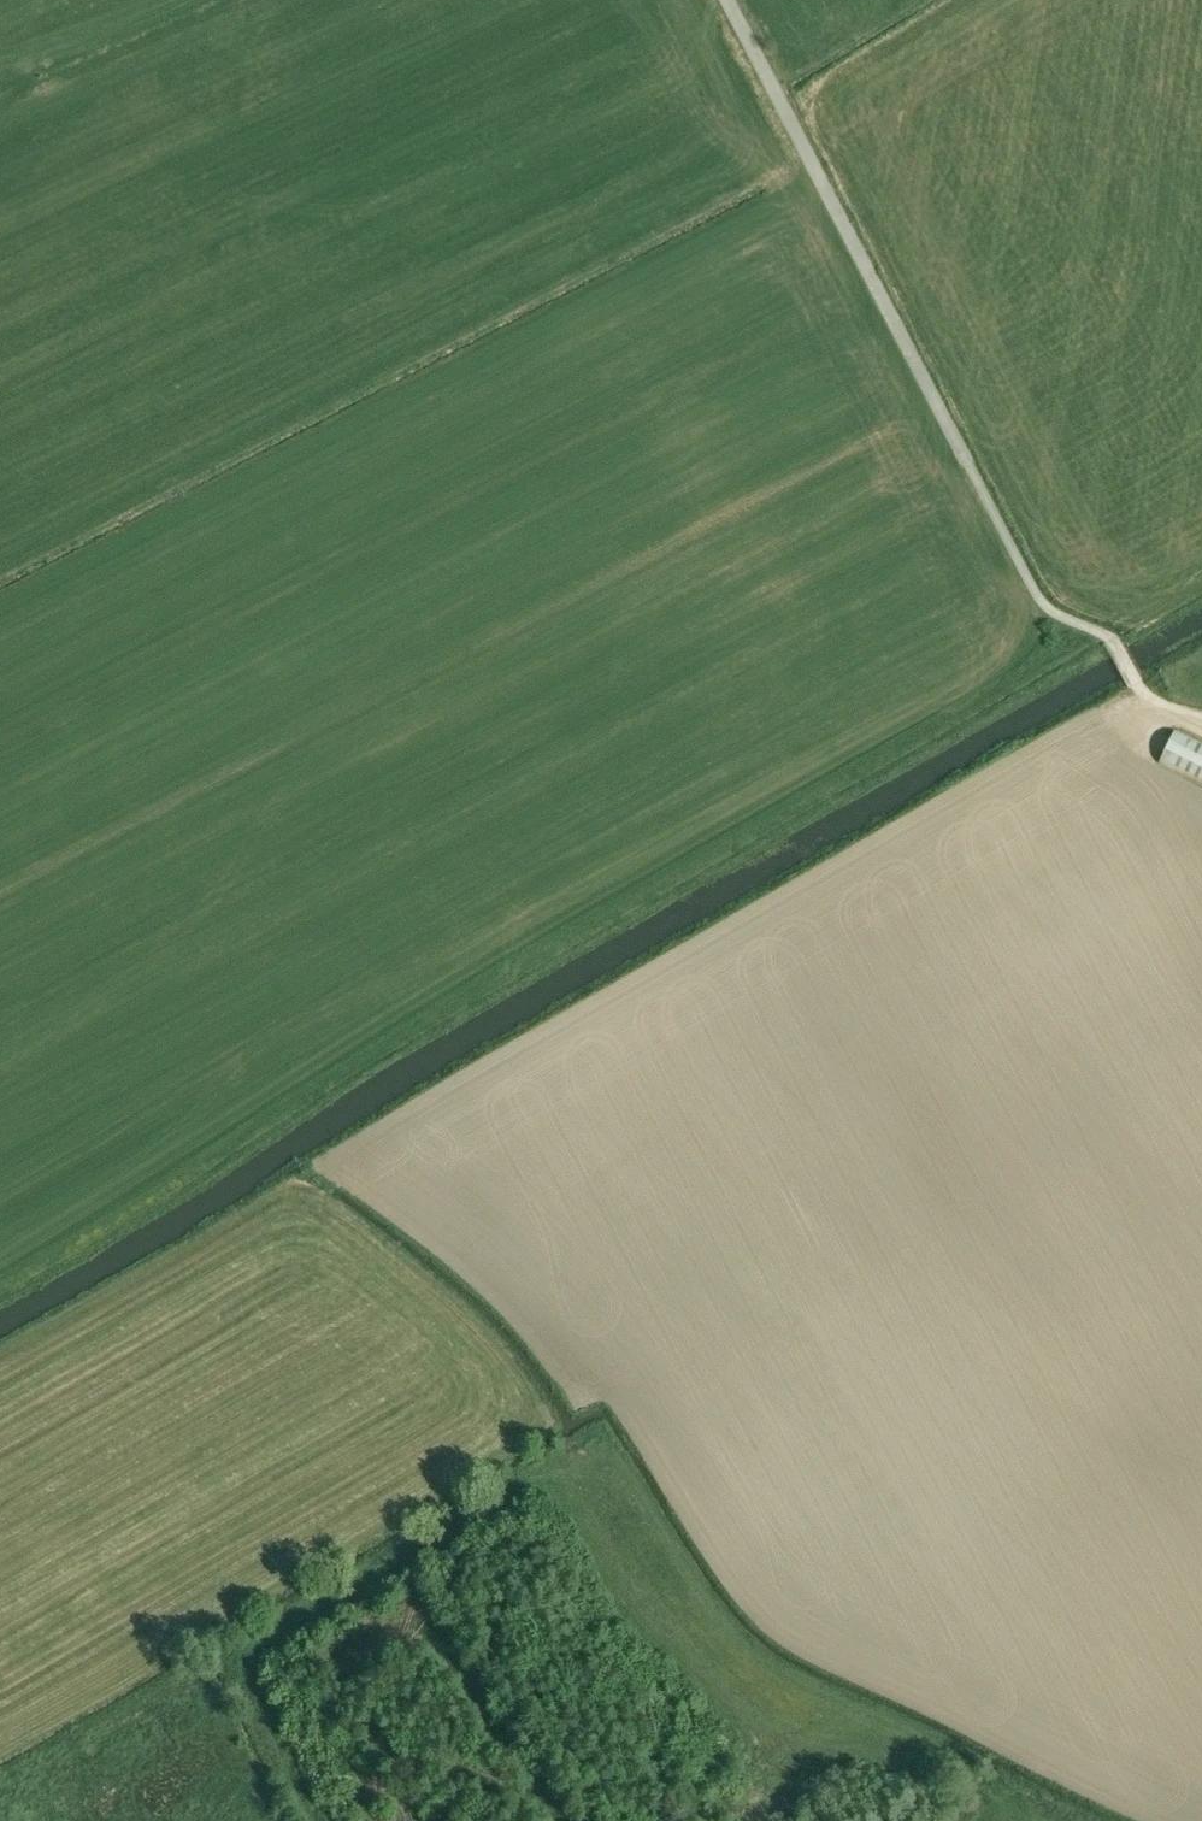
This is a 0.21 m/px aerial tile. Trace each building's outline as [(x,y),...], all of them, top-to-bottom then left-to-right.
[(1173,731),(1158,763),(1201,785),(1201,745),(1173,731)]
